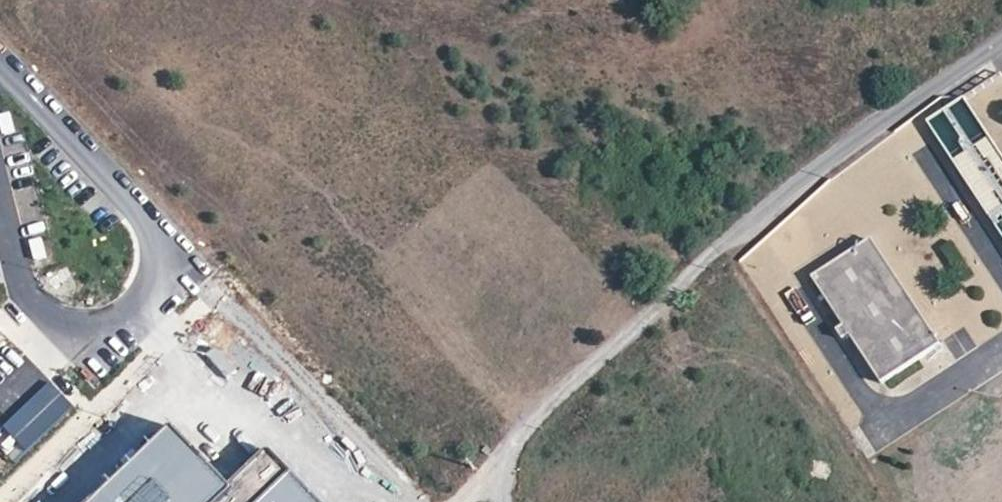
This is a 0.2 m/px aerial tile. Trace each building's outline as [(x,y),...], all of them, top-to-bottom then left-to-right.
[(962,101),(926,126),(1001,236),(1001,159),(962,101)] [(940,345),(870,242),(812,283),(844,329),(839,333),(847,344),(852,340),(883,385),(940,345)] [(175,432),(102,501),(226,501),(234,494),(175,432)] [(294,478),(269,501),(316,501),(294,478)]
